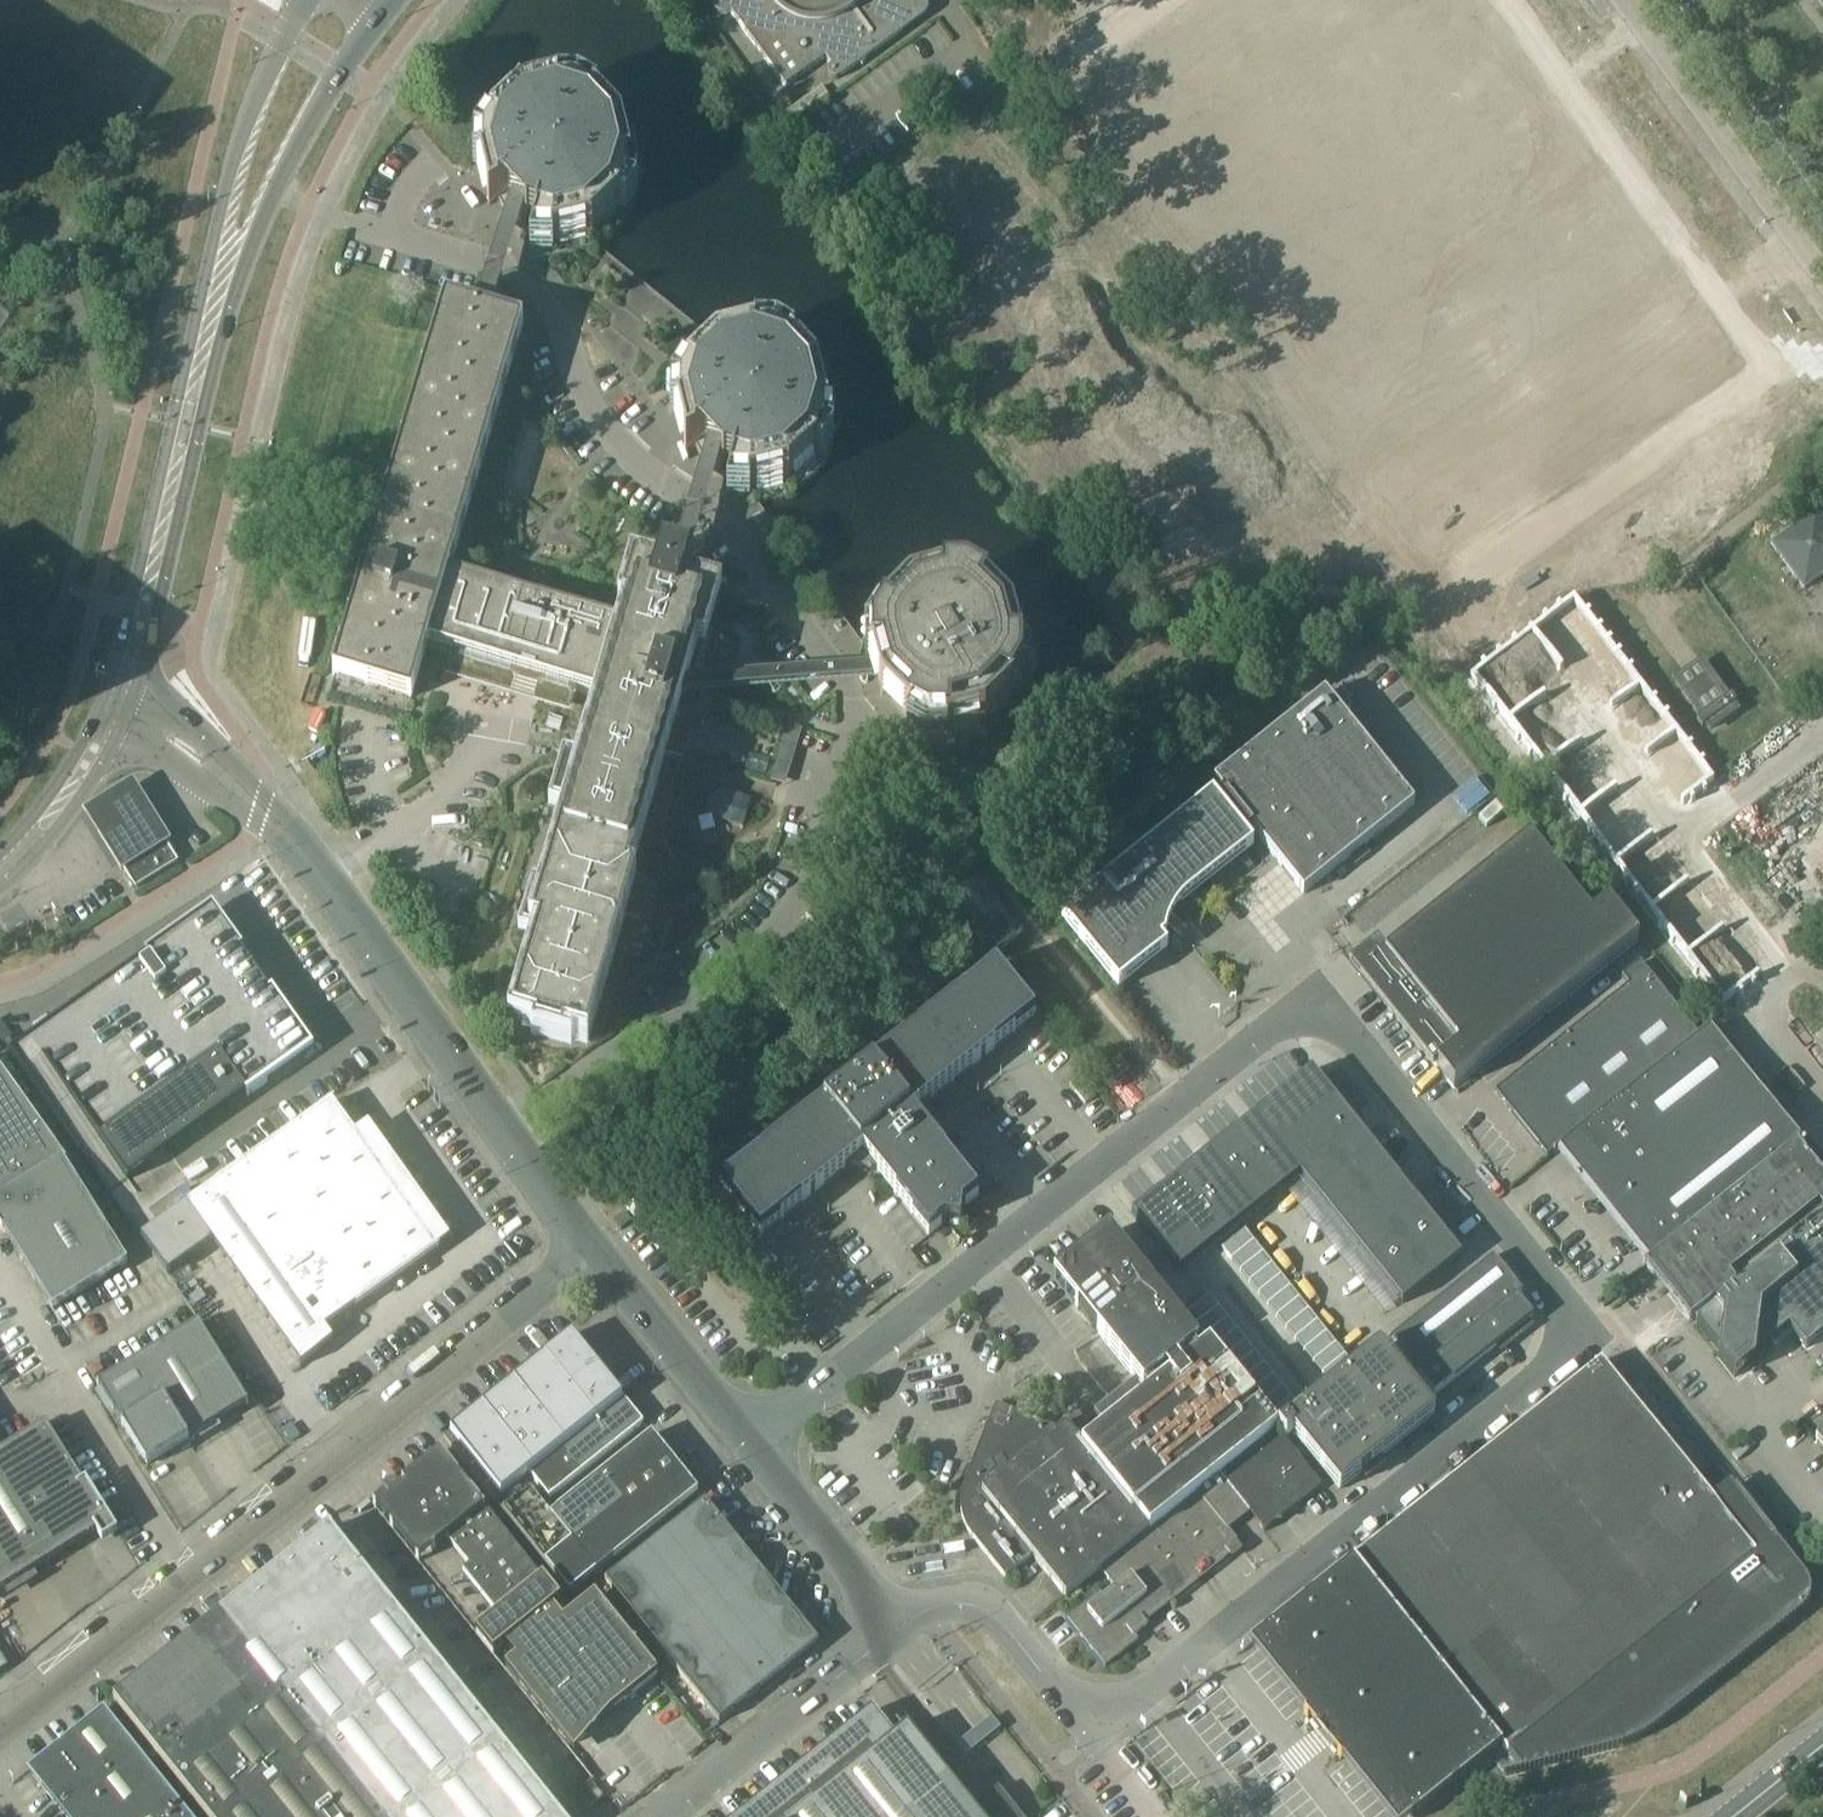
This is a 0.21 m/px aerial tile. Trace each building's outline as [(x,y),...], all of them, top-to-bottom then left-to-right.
[(711,1),(711,3),(711,5),(711,6),(712,7),(713,10),(715,12),(717,13),(720,14),(722,15),(725,15),(728,14),(731,12),(786,87),(825,58),(831,65),(830,66),(829,68),(828,69),(828,71),(828,72),(828,74),(829,75),(829,76),(831,78),(833,79),(834,79),(837,79),(838,79),(840,78),(927,15),(928,14),(929,12),(929,10),(929,9),(929,8),(929,6),(928,5),(927,4),(926,3),(925,2),(923,2),(921,2),(919,2),(918,3),(917,4),(914,0),(903,0),(897,4),(893,8),(892,7),(896,3),(894,4),(890,0),(711,0),(711,1)] [(795,119),(828,95),(822,86),(789,110),(795,119)] [(500,224),(504,225),(517,229),(534,234),(533,239),(535,240),(535,239),(553,240),(552,244),(592,234),(621,206),(618,204),(627,189),(628,171),(632,171),(622,132),(594,102),(592,106),(577,96),(559,96),(559,92),(520,101),(490,129),(494,131),(484,147),(483,164),(480,164),(482,171),(484,180),(490,205),(499,200),(505,211),(500,224)] [(356,601),(334,675),(358,683),(385,691),(412,699),(429,643),(457,651),(454,661),(513,679),(515,672),(532,677),(543,680),(539,694),(569,703),(574,686),(602,694),(581,764),(567,760),(555,799),(570,804),(544,890),(536,888),(525,927),(540,931),(514,1019),(539,1026),(537,1031),(562,1039),(563,1034),(588,1041),(615,951),(625,916),(628,917),(640,920),(652,882),(630,875),(666,754),(679,758),(701,684),(687,680),(714,592),(682,582),(687,566),(689,567),(690,563),(663,555),(657,575),(639,570),(622,626),(449,574),(486,449),(524,323),(445,300),(366,566),(366,568),(356,601)] [(698,469),(702,471),(715,475),(731,480),(730,485),(732,485),(749,485),(749,489),(789,480),(818,452),(815,450),(824,434),(824,416),(828,416),(819,377),(791,348),(789,351),(774,342),(756,341),(756,337),(716,347),(687,375),(690,377),(681,392),(680,410),(677,410),(678,417),(686,451),(696,446),(701,456),(698,469)] [(1818,509),(1771,543),(1805,589),(1822,576),(1822,516),(1818,509)] [(871,656),(874,670),(876,676),(878,682),(881,696),(910,725),(913,721),(928,730),(946,730),(946,734),(985,723),(1014,694),(1010,692),(1019,677),(1019,659),(1023,659),(1013,620),(1012,619),(984,591),(982,594),(966,586),(948,586),(948,581),(909,592),(909,593),(880,621),(884,623),(875,639),(875,656),(871,656)] [(1701,663),(1676,682),(1700,716),(1696,719),(1702,727),(1706,724),(1709,729),(1735,710),(1732,706),(1737,702),(1731,694),(1726,697),(1701,663)] [(1325,693),(1215,782),(1226,796),(1253,830),(1304,894),(1355,853),(1415,805),(1325,693)] [(770,759),(750,753),(745,769),(765,775),(770,759)] [(135,782),(84,812),(119,872),(170,843),(135,782)] [(1062,917),(1119,988),(1168,949),(1139,912),(1157,897),(1159,899),(1160,900),(1162,901),(1164,903),(1166,903),(1170,905),(1175,905),(1179,904),(1183,903),(1185,901),(1254,846),(1245,835),(1253,830),(1226,796),(1219,802),(1213,796),(1062,917)] [(750,803),(727,797),(720,819),(744,827),(750,803)] [(1437,1068),(1454,1089),(1639,941),(1608,903),(1591,917),(1530,840),(1468,890),(1393,950),(1386,955),(1378,944),(1377,944),(1370,949),(1356,961),(1349,966),(1361,980),(1377,1001),(1433,1070),(1437,1067),(1437,1068)] [(137,888),(178,862),(165,842),(124,867),(137,888)] [(966,877),(958,882),(991,927),(987,930),(999,946),(1012,936),(1001,920),(998,922),(966,877)] [(279,1014),(285,1009),(272,991),(270,993),(240,951),(243,949),(232,934),(225,939),(210,917),(171,946),(166,939),(146,954),(148,957),(10,1055),(108,1194),(247,1096),(268,1082),(263,1075),(302,1047),(279,1014)] [(1495,1093),(1546,1156),(1547,1158),(1554,1153),(1590,1125),(1699,1037),(1640,963),(1622,978),(1629,986),(1495,1093)] [(996,966),(721,1185),(750,1223),(761,1235),(849,1165),(851,1164),(863,1153),(867,1158),(866,1170),(878,1172),(928,1234),(929,1236),(944,1224),(962,1226),(964,1208),(979,1196),(978,1194),(929,1134),(928,1133),(927,1132),(929,1120),(916,1118),(913,1114),(926,1104),(927,1103),(1035,1017),(1036,1016),(996,966)] [(1557,1152),(1646,1263),(1644,1265),(1644,1266),(1645,1266),(1797,1145),(1801,1141),(1711,1028),(1699,1037),(1590,1125),(1554,1153),(1555,1154),(1557,1152)] [(1120,1056),(1105,1067),(1116,1080),(1130,1069),(1120,1056)] [(127,1264),(106,1230),(64,1162),(67,1160),(0,1066),(0,1226),(3,1231),(3,1230),(53,1310),(127,1264)] [(1131,1214),(1150,1237),(1179,1273),(1180,1272),(1300,1175),(1402,1303),(1403,1304),(1462,1257),(1461,1256),(1401,1181),(1312,1070),(1133,1213),(1132,1213),(1131,1214)] [(1097,1095),(1081,1075),(1070,1084),(1085,1104),(1097,1095)] [(186,1205),(140,1238),(167,1276),(213,1243),(297,1361),(301,1367),(333,1341),(322,1325),(354,1303),(356,1306),(373,1295),(389,1283),(439,1248),(357,1133),(355,1134),(333,1103),(332,1102),(186,1205)] [(1797,1145),(1645,1266),(1690,1322),(1822,1215),(1822,1178),(1797,1145)] [(1696,1323),(1719,1352),(1718,1358),(1734,1378),(1755,1362),(1755,1356),(1773,1342),(1776,1346),(1792,1332),(1806,1349),(1822,1335),(1822,1222),(1696,1323)] [(1224,1250),(1233,1261),(1255,1243),(1247,1232),(1224,1250)] [(1105,1426),(1082,1445),(1149,1531),(1220,1474),(1276,1430),(1278,1428),(1269,1417),(1260,1406),(1251,1394),(1242,1383),(1233,1372),(1224,1361),(1215,1349),(1210,1343),(1201,1350),(1197,1345),(1198,1344),(1109,1233),(1081,1255),(1082,1256),(1076,1303),(1075,1304),(1136,1380),(1094,1413),(1105,1426)] [(1255,1243),(1233,1261),(1242,1272),(1264,1254),(1255,1243)] [(1264,1254),(1242,1272),(1251,1284),(1273,1266),(1264,1254)] [(1517,1297),(1523,1292),(1494,1256),(1430,1306),(1390,1339),(1435,1395),(1496,1346),(1501,1353),(1535,1326),(1530,1320),(1533,1317),(1517,1297)] [(1282,1277),(1273,1266),(1251,1284),(1260,1295),(1282,1277)] [(1291,1288),(1282,1277),(1260,1295),(1269,1306),(1291,1288)] [(1300,1299),(1291,1288),(1269,1306),(1278,1317),(1300,1299)] [(1197,1327),(1220,1309),(1211,1298),(1188,1316),(1197,1327)] [(1309,1311),(1300,1299),(1278,1317),(1287,1329),(1309,1311)] [(1229,1320),(1220,1309),(1197,1327),(1206,1338),(1229,1320)] [(1318,1322),(1309,1311),(1287,1329),(1296,1340),(1318,1322)] [(1238,1331),(1229,1320),(1206,1338),(1210,1343),(1215,1349),(1238,1331)] [(1327,1333),(1318,1322),(1296,1340),(1305,1351),(1327,1333)] [(148,1467),(178,1447),(180,1450),(189,1445),(191,1444),(189,1441),(248,1404),(198,1323),(98,1386),(148,1467)] [(1247,1342),(1238,1331),(1215,1349),(1224,1361),(1247,1342)] [(1336,1344),(1327,1333),(1305,1351),(1314,1362),(1336,1344)] [(571,1387),(598,1366),(572,1334),(546,1355),(571,1387)] [(1256,1354),(1247,1342),(1224,1361),(1233,1372),(1256,1354)] [(1345,1356),(1336,1344),(1314,1362),(1323,1374),(1345,1356)] [(1360,1474),(1381,1458),(1435,1415),(1380,1346),(1354,1367),(1332,1385),(1301,1410),(1278,1428),(1287,1439),(1294,1433),(1340,1490),(1360,1474)] [(1265,1365),(1256,1354),(1233,1372),(1242,1383),(1265,1365)] [(546,1355),(514,1381),(565,1445),(597,1419),(571,1387),(546,1355)] [(1354,1367),(1345,1356),(1323,1374),(1332,1385),(1354,1367)] [(1269,1628),(1264,1632),(1320,1702),(1309,1711),(1345,1755),(1356,1746),(1412,1816),(1416,1813),(1489,1755),(1502,1745),(1505,1749),(1521,1768),(1503,1773),(1504,1776),(1588,1755),(1616,1747),(1622,1746),(1625,1745),(1627,1744),(1630,1743),(1633,1741),(1636,1740),(1638,1739),(1641,1737),(1644,1736),(1646,1734),(1649,1732),(1651,1731),(1704,1689),(1759,1645),(1801,1611),(1802,1610),(1803,1609),(1804,1608),(1805,1607),(1806,1606),(1806,1605),(1807,1604),(1808,1602),(1808,1601),(1809,1600),(1809,1598),(1810,1597),(1810,1596),(1810,1594),(1810,1593),(1810,1591),(1810,1590),(1810,1589),(1810,1587),(1810,1586),(1809,1584),(1809,1583),(1808,1582),(1808,1580),(1807,1579),(1806,1578),(1806,1577),(1805,1576),(1801,1572),(1775,1538),(1743,1497),(1735,1488),(1715,1504),(1711,1498),(1625,1392),(1601,1361),(1378,1540),(1353,1560),(1280,1618),(1268,1628),(1269,1628)] [(1274,1376),(1265,1365),(1242,1383),(1251,1394),(1274,1376)] [(598,1366),(571,1387),(597,1419),(623,1398),(598,1366)] [(1260,1406),(1283,1388),(1274,1376),(1251,1394),(1260,1406)] [(482,1407),(533,1470),(565,1445),(514,1381),(482,1407)] [(1292,1399),(1283,1388),(1260,1406),(1269,1417),(1292,1399)] [(623,1398),(597,1419),(565,1445),(533,1470),(529,1474),(549,1499),(643,1424),(623,1398)] [(1301,1410),(1292,1399),(1269,1417),(1278,1428),(1301,1410)] [(1066,1597),(1100,1570),(1149,1531),(1082,1445),(1066,1426),(1061,1430),(996,1405),(986,1430),(993,1433),(982,1461),(964,1485),(963,1490),(961,1495),(961,1501),(961,1506),(961,1512),(962,1517),(964,1522),(966,1527),(969,1532),(972,1537),(1006,1578),(1033,1556),(1066,1597)] [(482,1407),(444,1437),(495,1501),(529,1474),(533,1470),(482,1407)] [(1076,1410),(1066,1418),(1064,1419),(1080,1439),(1091,1430),(1076,1410)] [(82,1484),(46,1425),(0,1454),(0,1500),(41,1567),(96,1533),(103,1543),(118,1533),(86,1481),(82,1484)] [(1276,1430),(1220,1474),(1245,1507),(1265,1532),(1266,1530),(1263,1527),(1275,1517),(1281,1518),(1321,1486),(1276,1430)] [(502,1511),(570,1594),(698,1492),(652,1435),(551,1515),(530,1489),(502,1511)] [(384,1496),(373,1505),(419,1562),(447,1539),(469,1566),(463,1571),(499,1616),(476,1634),(493,1655),(505,1646),(552,1609),(552,1608),(560,1602),(548,1587),(507,1536),(471,1491),(440,1452),(403,1481),(402,1482),(393,1489),(386,1495),(384,1496)] [(1224,1524),(1245,1507),(1220,1474),(1149,1531),(1100,1570),(1114,1587),(1102,1596),(1100,1593),(1067,1620),(1106,1667),(1139,1641),(1131,1632),(1143,1623),(1144,1625),(1242,1547),(1224,1524)] [(4,1591),(5,1591),(4,1590),(41,1567),(0,1500),(0,1593),(4,1591)] [(705,1501),(605,1581),(719,1723),(818,1643),(705,1501)] [(114,1700),(207,1816),(560,1816),(555,1811),(448,1676),(330,1529),(329,1528),(324,1532),(270,1575),(229,1608),(215,1619),(166,1659),(155,1668),(114,1700)] [(505,1646),(516,1659),(505,1668),(574,1754),(612,1711),(614,1710),(658,1675),(595,1596),(563,1622),(552,1609),(505,1646)] [(713,1816),(1021,1816),(998,1788),(997,1789),(911,1682),(909,1679),(907,1678),(904,1676),(901,1675),(898,1674),(895,1674),(893,1675),(890,1675),(888,1676),(885,1678),(713,1816)] [(105,1709),(28,1770),(59,1809),(136,1748),(105,1709)] [(59,1809),(66,1816),(129,1816),(167,1787),(136,1748),(59,1809)] [(579,1795),(589,1808),(603,1796),(593,1784),(579,1795)] [(129,1816),(191,1816),(167,1787),(129,1816)] [(1189,1795),(1182,1801),(1190,1812),(1197,1806),(1189,1795)]
